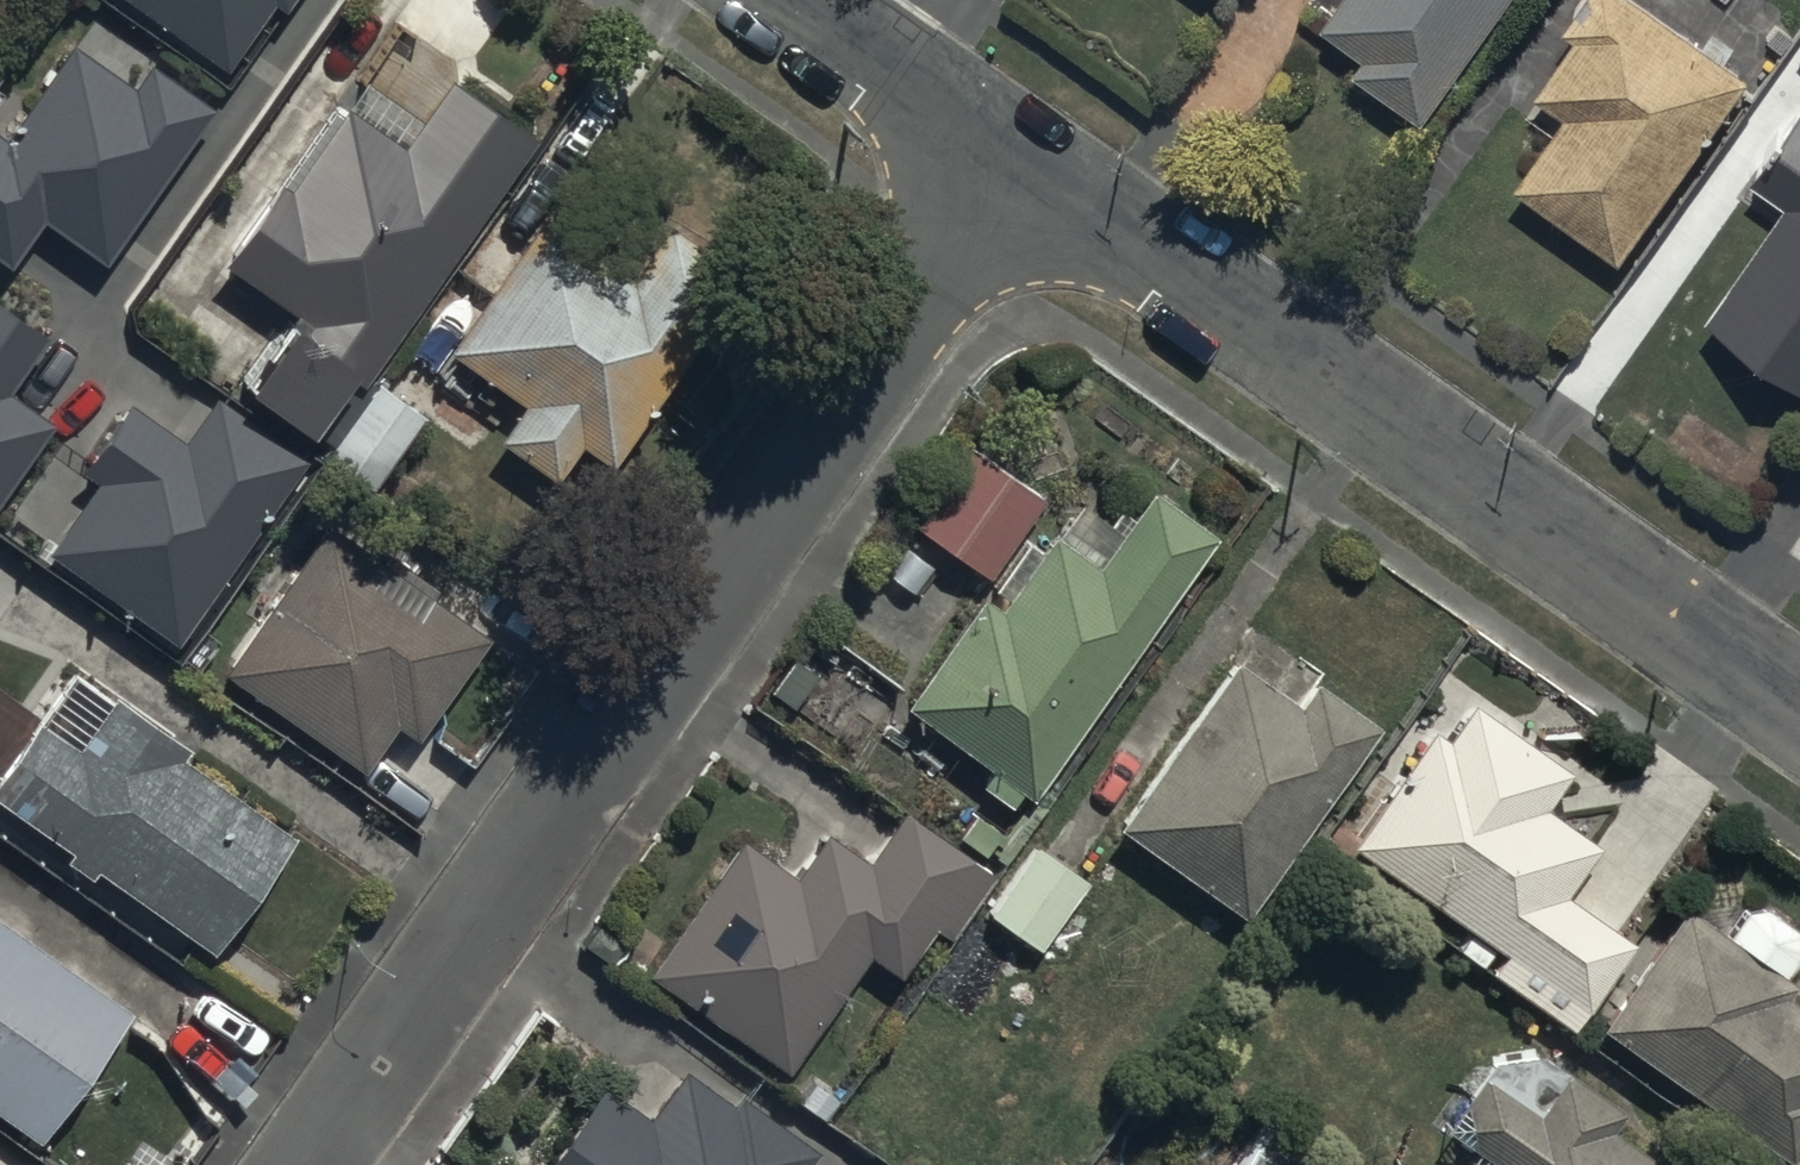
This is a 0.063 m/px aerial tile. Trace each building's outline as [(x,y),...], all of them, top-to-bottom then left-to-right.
[(229,81),(286,0),(112,0),(229,81)] [(1322,22),(1366,52),(1357,65),(1425,112),(1503,0),(1337,0),(1322,22)] [(1746,69),(1645,0),(1584,0),(1526,83),(1565,110),(1515,182),(1619,253),(1746,69)] [(7,261),(40,213),(101,256),(208,102),(145,59),(132,79),(69,35),(3,131),(0,129),(0,256),(7,261)] [(236,376),(314,429),(526,122),(448,69),(400,140),(334,95),(222,256),(288,301),(236,376)] [(1799,371),(1799,108),(1751,178),(1785,202),(1710,310),(1799,371)] [(663,217),(648,238),(559,178),(448,338),(525,391),(497,431),(552,469),(579,429),(619,456),(745,274),(663,217)] [(54,415),(9,385),(46,331),(0,299),(0,493),(54,415)] [(423,404),(376,370),(327,441),(371,474),(423,404)] [(84,576),(173,637),(303,450),(214,389),(181,436),(133,403),(36,543),(84,576)] [(911,520),(985,571),(1040,491),(967,440),(911,520)] [(1047,528),(994,605),(974,591),(899,699),(1033,791),(1108,683),(1161,607),(1213,532),(1146,486),(1094,561),(1047,528)] [(221,669),(364,768),(395,723),(415,737),(488,632),(468,618),(467,619),(324,521),(221,669)] [(1111,823),(1239,911),(1357,740),(1372,718),(1310,676),(1296,697),(1230,652),(1111,823)] [(208,942),(295,816),(67,660),(0,757),(0,799),(208,942)] [(1356,846),(1503,947),(1486,971),(1574,1031),(1636,942),(1566,894),(1602,842),(1546,804),(1572,768),(1473,700),(1447,736),(1437,729),(1356,846)] [(931,920),(950,933),(994,869),(903,807),(866,859),(825,831),(795,875),(742,839),(648,974),(783,1067),(867,945),(899,967),(931,920)] [(986,916),(1039,953),(1091,878),(1038,841),(986,916)] [(1787,1158),(1799,1139),(1799,981),(1685,903),(1598,1029),(1787,1158)] [(0,918),(0,1113),(31,1135),(123,1002),(0,918)] [(818,1152),(683,1059),(650,1107),(598,1071),(533,1164),(809,1164),(818,1152)] [(1494,1162),(1492,1164),(1656,1164),(1659,1161),(1609,1127),(1623,1107),(1565,1067),(1544,1096),(1546,1098),(1536,1112),(1481,1074),(1444,1128),(1494,1162)] [(1263,1119),(1231,1164),(1330,1164),(1263,1119)]
